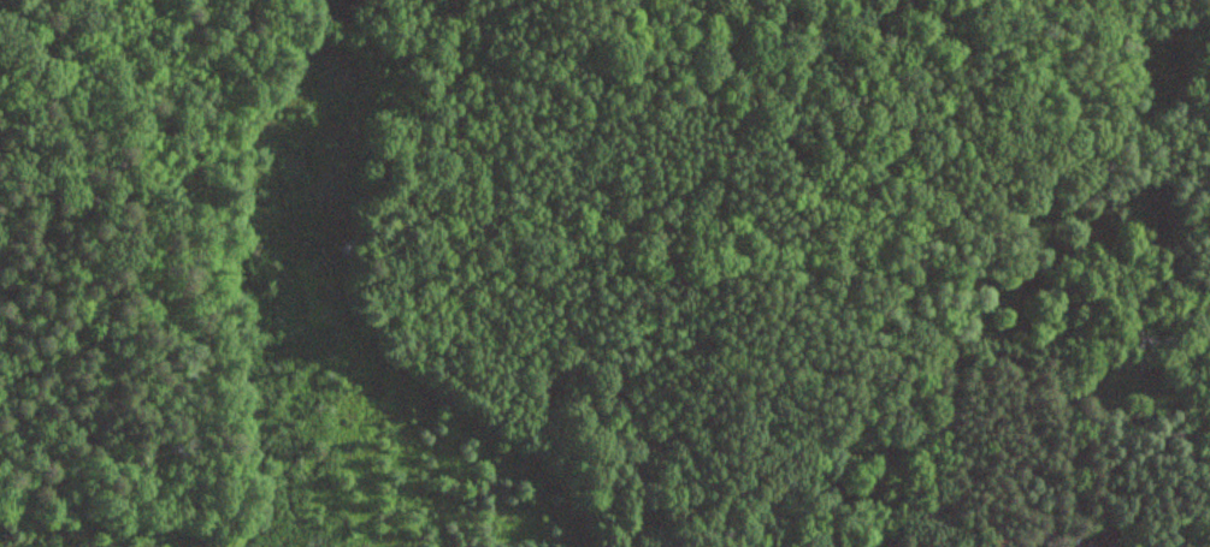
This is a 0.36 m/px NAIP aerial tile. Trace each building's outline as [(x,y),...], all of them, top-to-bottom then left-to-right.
[(1092,539),(1089,546),(1112,546),(1092,539)]
